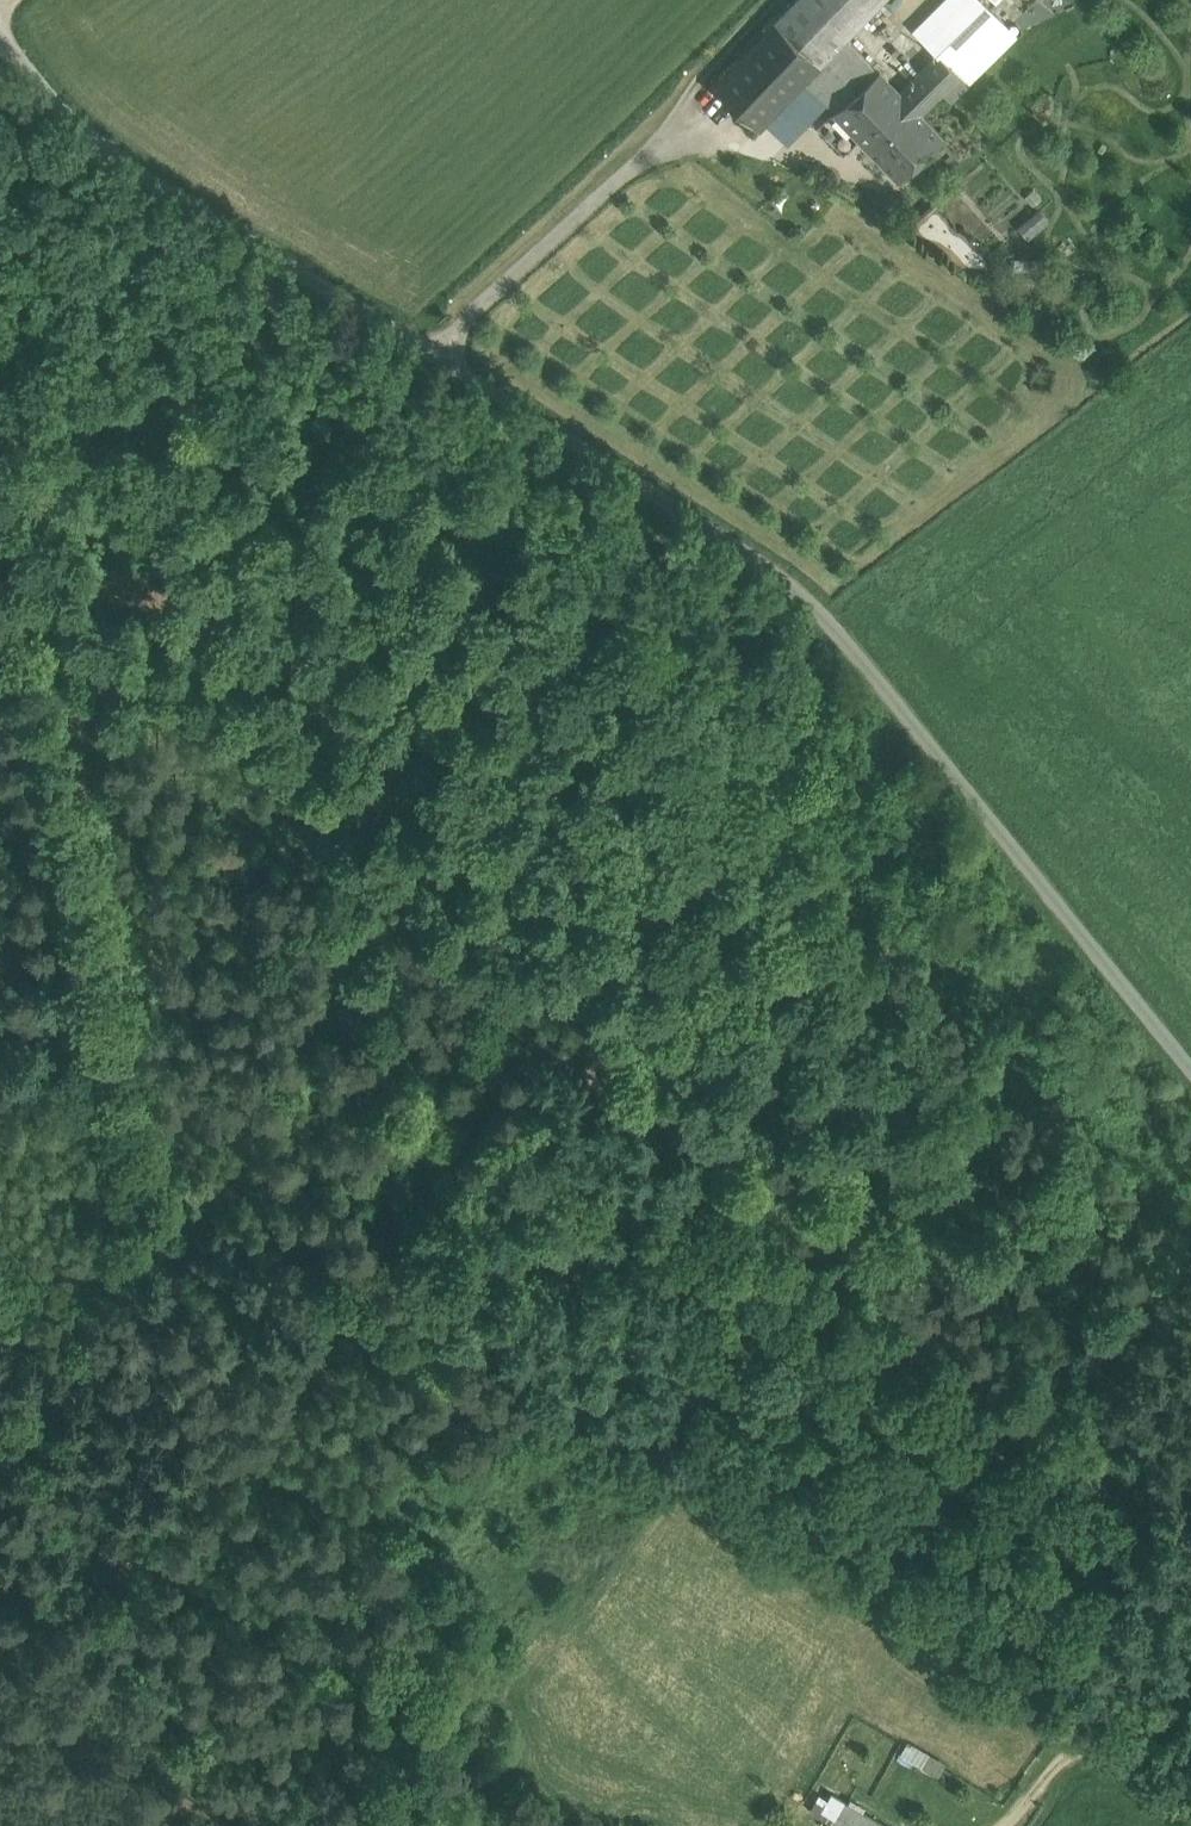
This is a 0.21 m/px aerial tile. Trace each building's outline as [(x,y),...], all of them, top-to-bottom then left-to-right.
[(713,84),(759,128),(766,121),(792,94),(793,93),(805,80),(845,38),(881,0),(794,0),(713,84)] [(959,75),(1009,26),(983,0),(944,0),(914,30),(938,55),(959,75)] [(835,110),(878,72),(845,38),(805,80),(826,102),(835,111),(835,110)] [(899,93),(913,109),(919,114),(959,75),(938,55),(899,93)] [(913,109),(899,93),(878,72),(835,110),(871,147),(913,109)] [(826,102),(805,80),(793,93),(814,114),(826,102)] [(792,94),(766,121),(787,142),(814,114),(793,93),(792,94)] [(913,109),(871,147),(899,177),(942,139),(919,114),(913,109)] [(945,209),(918,225),(930,245),(957,229),(945,209)] [(1037,212),(1017,230),(1029,242),(1049,224),(1037,212)] [(905,1742),(899,1758),(942,1773),(947,1757),(905,1742)] [(810,1807),(820,1813),(831,1796),(820,1790),(810,1807)] [(832,1793),(831,1796),(820,1813),(841,1825),(888,1825),(832,1793)]
